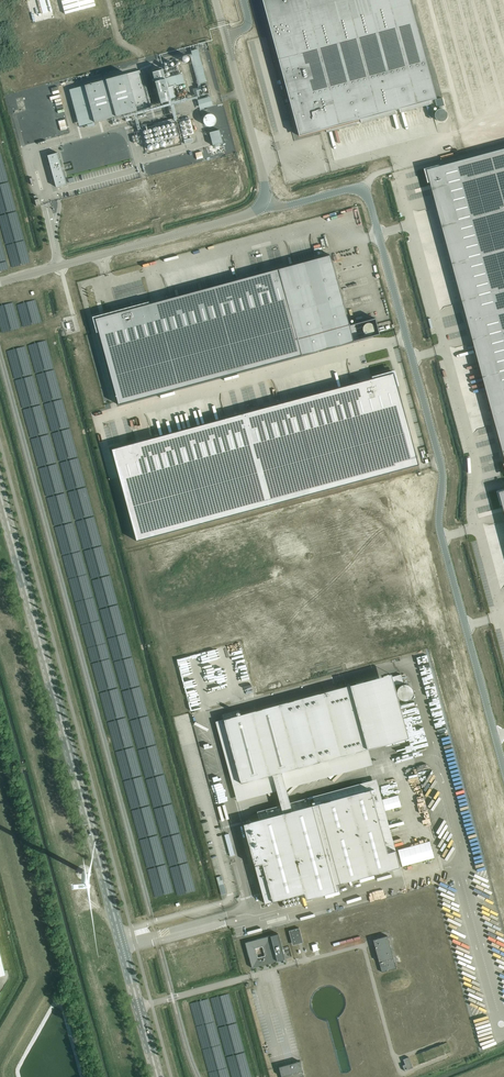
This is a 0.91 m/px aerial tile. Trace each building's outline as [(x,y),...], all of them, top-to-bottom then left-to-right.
[(65,14),(95,6),(94,0),(61,0),(65,14)] [(295,122),(293,122),(294,126),(296,125),(299,136),(326,128),(327,132),(357,124),(356,120),(360,119),(361,123),(396,113),(395,110),(399,109),(400,112),(430,104),(429,100),(436,99),(436,98),(409,0),(262,0),(295,122)] [(205,42),(197,44),(197,46),(203,45),(204,51),(208,50),(206,46),(205,42)] [(203,47),(195,48),(202,82),(210,80),(203,47)] [(163,69),(152,72),(161,103),(171,100),(163,69)] [(140,70),(85,85),(95,122),(150,107),(140,70)] [(216,96),(203,97),(203,106),(217,105),(216,96)] [(442,98),(435,100),(437,107),(444,105),(442,98)] [(437,120),(438,121),(439,121),(440,121),(441,121),(442,121),(443,121),(444,121),(444,120),(445,120),(445,119),(446,119),(447,118),(447,117),(447,116),(447,115),(447,114),(447,113),(446,112),(446,111),(445,111),(444,110),(443,109),(442,109),(441,109),(440,109),(438,109),(437,110),(436,111),(435,112),(435,113),(434,114),(434,115),(434,116),(435,116),(435,117),(435,118),(436,119),(437,120)] [(207,114),(205,115),(204,117),(203,120),(204,123),(205,125),(207,126),(210,126),(212,126),(214,124),(215,122),(216,120),(215,117),(214,115),(212,114),(210,114),(207,114)] [(148,129),(154,150),(170,146),(169,139),(167,140),(167,137),(170,136),(169,133),(164,134),(163,128),(160,129),(159,128),(157,128),(156,127),(148,129)] [(219,130),(209,132),(213,145),(222,143),(219,130)] [(427,170),(430,181),(430,180),(467,314),(503,304),(503,149),(439,166),(427,170)] [(58,152),(48,155),(56,187),(66,184),(58,152)] [(106,314),(94,318),(97,330),(98,330),(118,405),(353,341),(349,325),(330,255),(156,302),(148,304),(106,315),(106,314)] [(467,314),(468,320),(503,453),(503,304),(467,314)] [(136,540),(418,464),(398,390),(397,384),(393,372),(373,377),(373,378),(112,449),(136,540)] [(369,655),(355,659),(357,665),(371,662),(369,655)] [(344,662),(346,668),(355,666),(353,660),(344,662)] [(401,674),(392,676),(394,685),(403,682),(401,674)] [(350,685),(224,719),(241,783),(272,774),(283,813),(292,810),(281,772),(367,748),(350,685)] [(259,819),(243,823),(254,864),(265,903),(281,898),(298,894),(304,892),(306,898),(338,890),(336,883),(400,866),(395,850),(387,852),(376,811),(370,789),(319,803),(315,804),(314,801),(312,802),(312,805),(310,805),(292,810),(283,813),(259,819)] [(282,805),(257,811),(259,819),(310,805),(308,797),(291,802),(282,805)] [(430,841),(398,849),(402,866),(434,857),(430,841)] [(299,928),(289,930),(292,942),(302,939),(299,928)] [(278,961),(285,959),(278,934),(272,935),(270,935),(250,941),(245,942),(252,968),(277,961),(278,960),(278,961)] [(382,972),(396,968),(387,935),(373,939),(382,972)] [(404,1071),(413,1067),(408,1057),(403,1059),(405,1064),(402,1065),(404,1071)] [(300,1061),(279,1067),(281,1076),(304,1076),(300,1061)]
